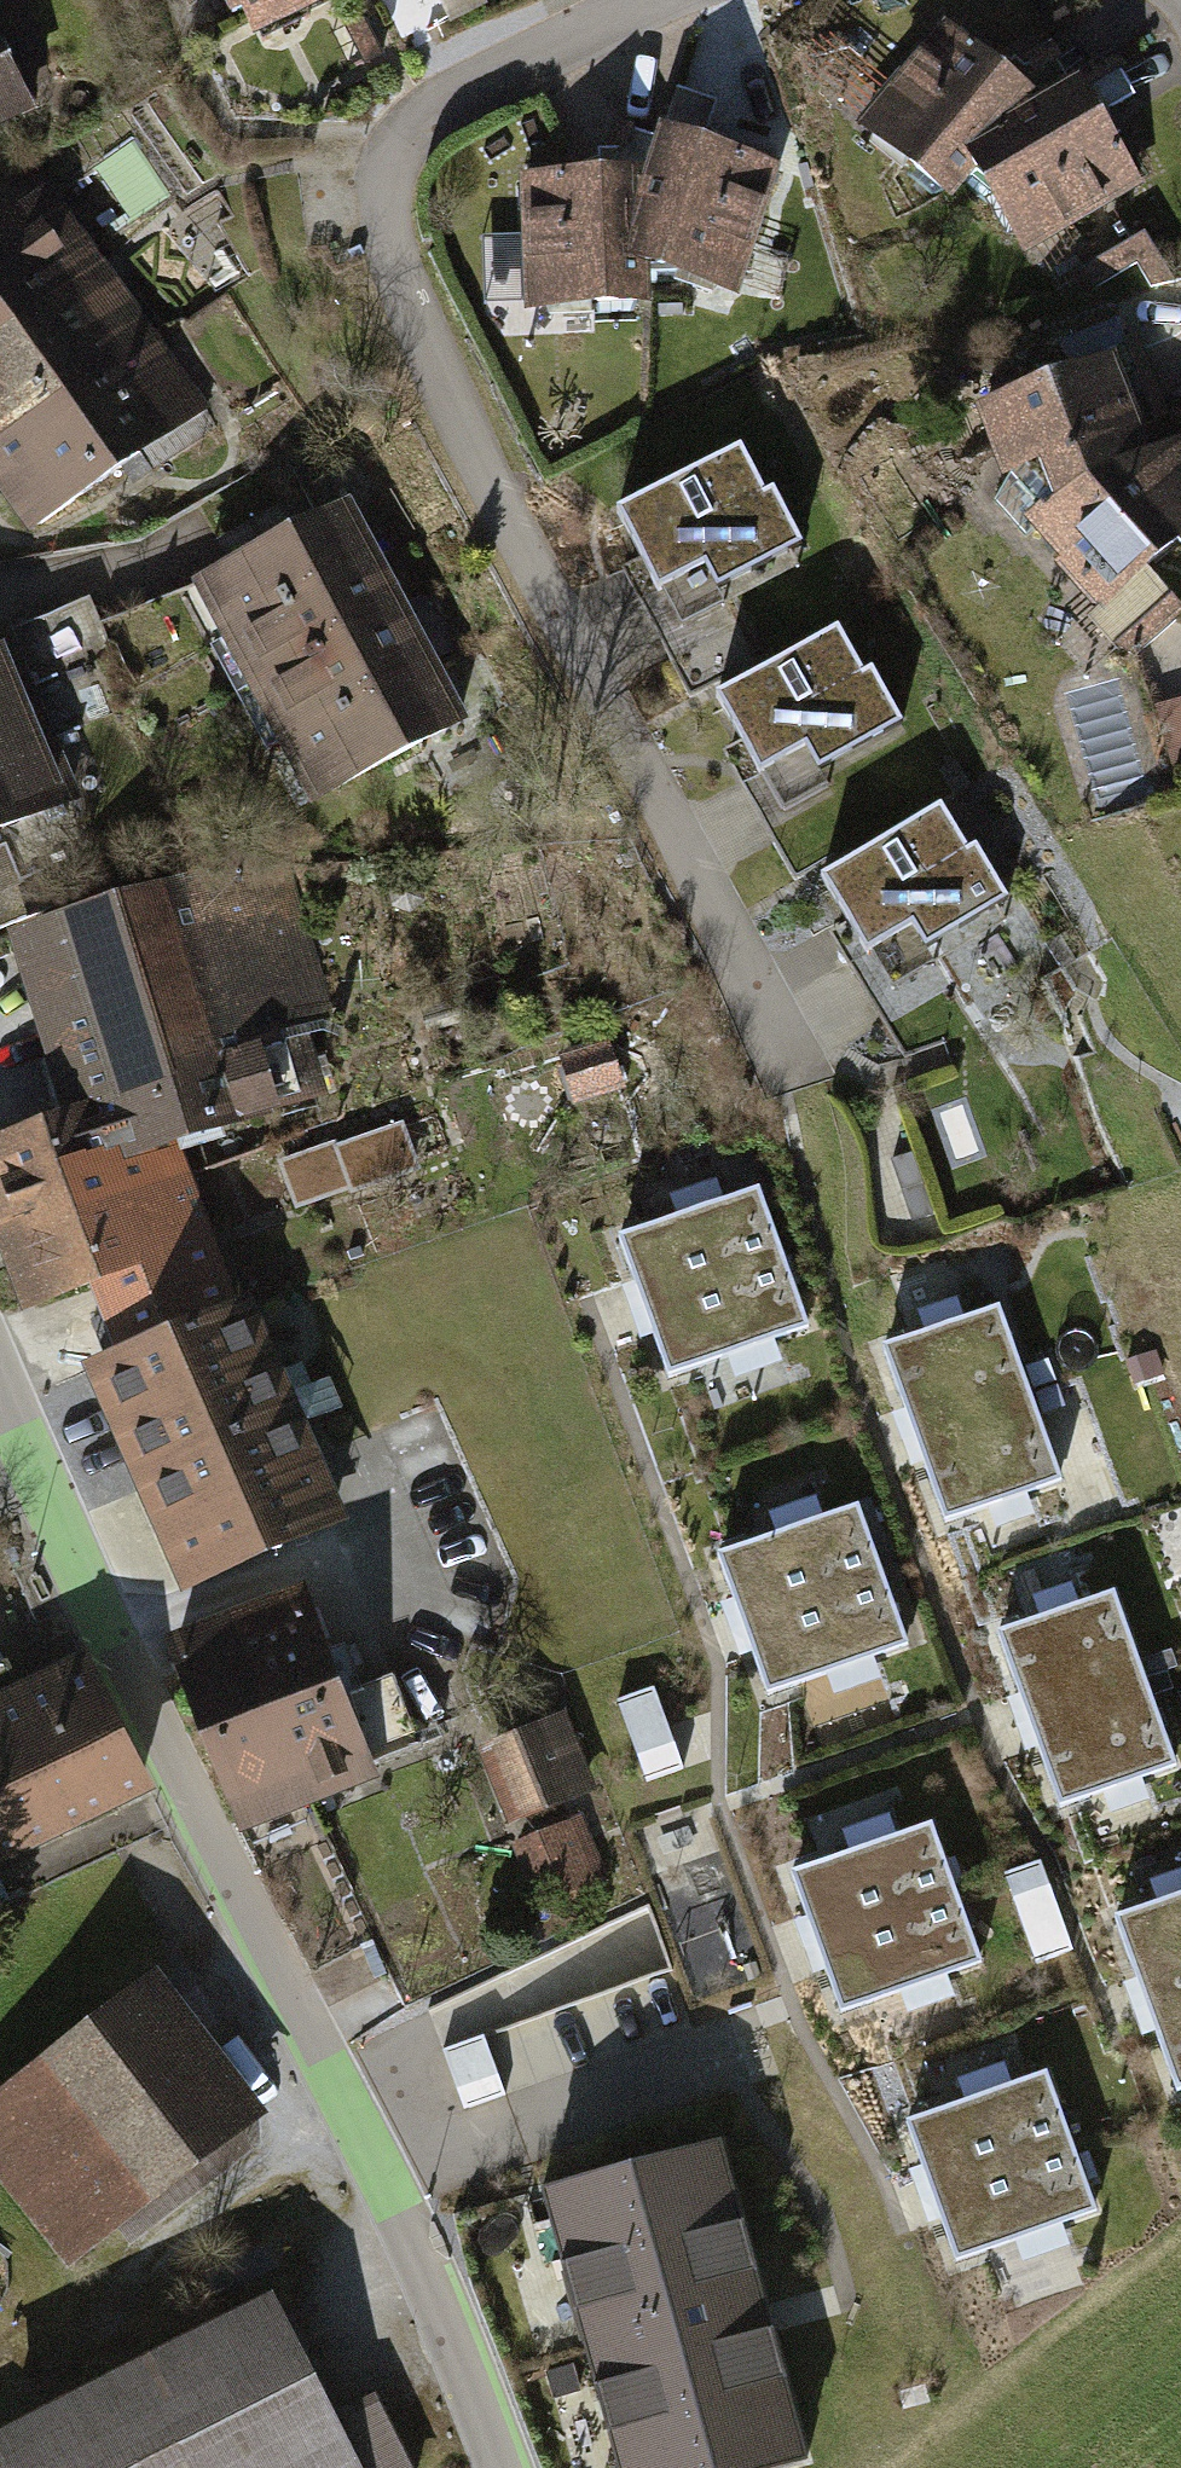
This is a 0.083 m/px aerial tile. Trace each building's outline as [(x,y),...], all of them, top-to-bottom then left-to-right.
[(239,57),(362,0),(213,0),(239,57)] [(967,187),(1033,104),(939,28),(855,138),(945,211),(967,187)] [(1118,56),(1083,74),(1103,113),(1138,94),(1118,56)] [(39,136),(0,76),(0,161),(39,136)] [(1132,187),(1063,86),(1033,104),(967,187),(1019,260),(1132,187)] [(653,136),(637,181),(639,280),(732,304),(772,171),(653,136)] [(637,181),(514,183),(516,322),(640,314),(639,280),(637,181)] [(94,273),(38,205),(0,237),(0,351),(94,273)] [(151,340),(94,273),(0,351),(0,465),(151,340)] [(207,408),(151,340),(0,465),(0,488),(45,542),(207,408)] [(984,451),(1097,638),(1180,588),(1180,479),(1154,495),(1089,388),(984,451)] [(732,457),(608,520),(649,599),(696,574),(706,593),(782,554),(732,457)] [(462,739),(345,523),(194,604),(311,820),(462,739)] [(837,636),(713,699),(754,778),(801,753),(811,772),(887,733),(837,636)] [(0,683),(0,843),(61,815),(0,683)] [(942,814),(818,877),(859,956),(906,931),(916,950),(992,911),(942,814)] [(29,914),(12,858),(0,861),(0,923),(29,914)] [(170,953),(160,923),(37,964),(111,1182),(313,1115),(281,1020),(329,1004),(298,911),(170,953)] [(303,1212),(459,1156),(441,1104),(284,1160),(303,1212)] [(100,1209),(71,1129),(0,1155),(0,1246),(100,1209)] [(113,1342),(226,1300),(181,1179),(100,1209),(0,1246),(0,1261),(29,1337),(101,1311),(113,1342)] [(759,1189),(618,1239),(668,1379),(809,1329),(759,1189)] [(999,1308),(882,1349),(944,1524),(1061,1483),(999,1308)] [(249,1315),(79,1387),(176,1614),(346,1542),(249,1315)] [(884,1577),(859,1505),(717,1558),(746,1629),(884,1577)] [(911,1648),(884,1577),(746,1629),(772,1700),(911,1648)] [(1114,1591),(995,1634),(1058,1810),(1177,1767),(1114,1591)] [(201,1740),(330,1680),(291,1606),(161,1663),(201,1740)] [(0,1702),(0,1883),(6,1894),(163,1806),(79,1657),(0,1702)] [(375,1778),(330,1680),(201,1740),(246,1837),(375,1778)] [(655,1692),(616,1705),(644,1786),(682,1773),(674,1747),(655,1692)] [(581,1803),(547,1729),(472,1763),(507,1837),(581,1803)] [(958,1900),(931,1825),(792,1878),(822,1952),(958,1900)] [(578,1826),(531,1849),(555,1899),(603,1877),(578,1826)] [(1042,1863),(1004,1877),(1036,1966),(1075,1951),(1042,1863)] [(1114,1919),(1176,2095),(1180,2094),(1180,1895),(1114,1919)] [(958,1900),(822,1952),(849,2023),(986,1970),(958,1900)] [(0,2090),(0,2204),(74,2295),(282,2128),(153,1968),(0,2090)] [(484,2040),(443,2054),(462,2108),(503,2093),(484,2040)] [(1047,2071),(904,2122),(956,2266),(1099,2214),(1047,2071)] [(718,2146),(541,2192),(614,2467),(789,2467),(803,2464),(718,2146)] [(271,2313),(0,2447),(0,2467),(347,2467),(271,2313)]
